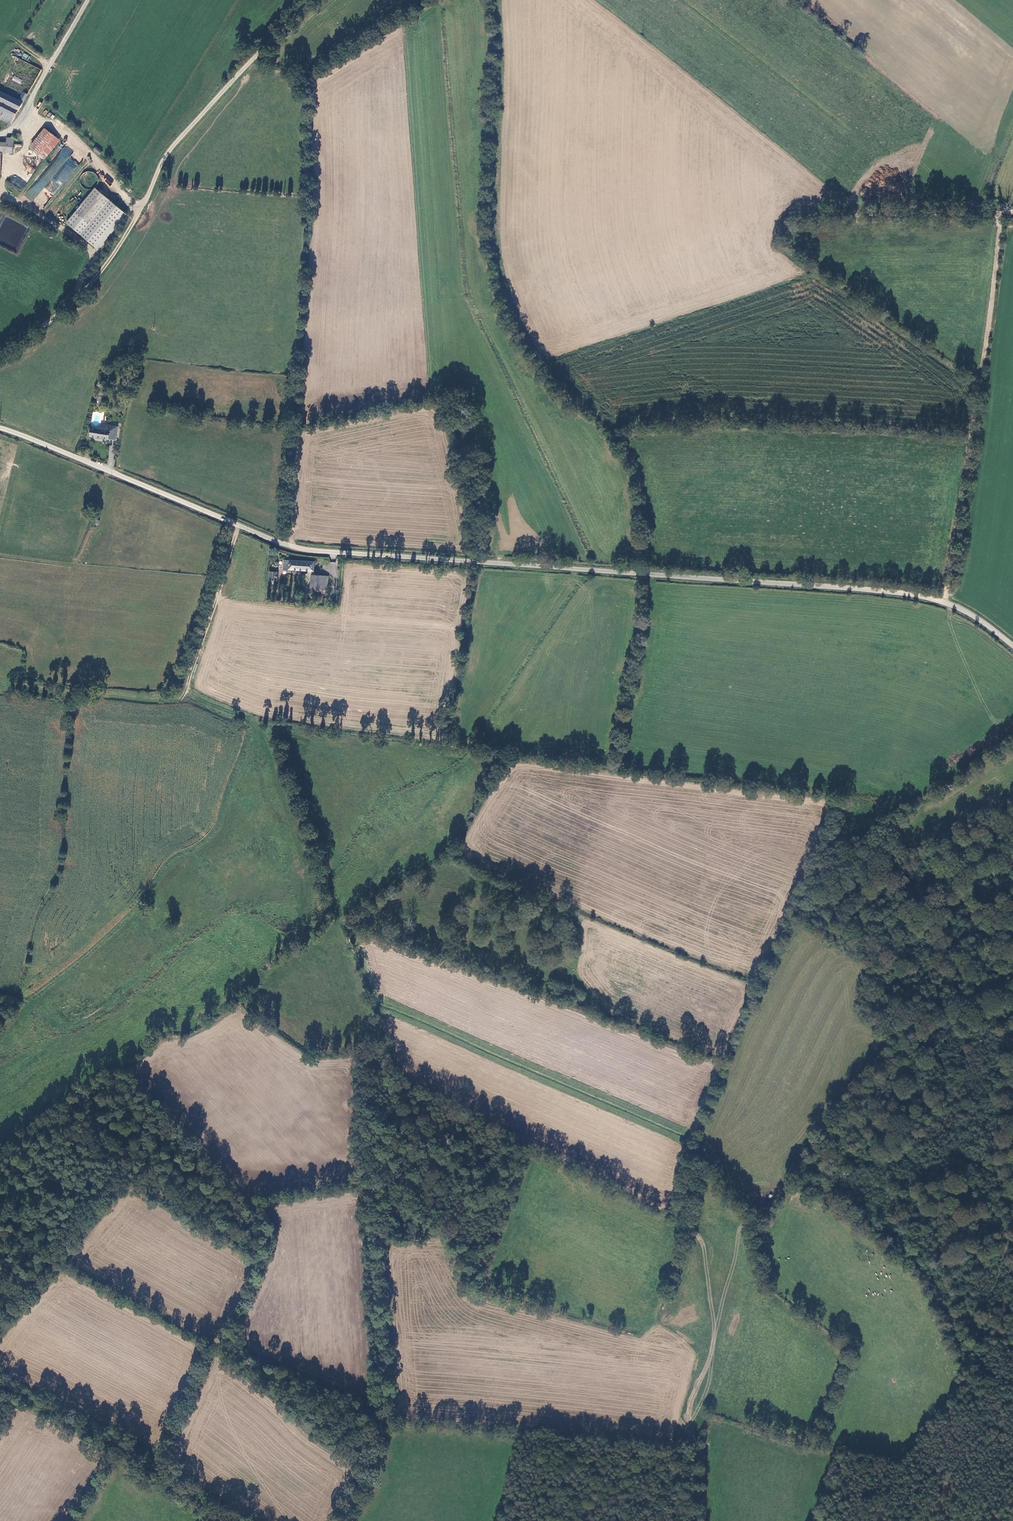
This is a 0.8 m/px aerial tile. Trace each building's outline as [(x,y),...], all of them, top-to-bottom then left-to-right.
[(12,80),(20,84),(22,79),(14,75),(12,80)] [(29,95),(24,92),(19,100),(0,91),(0,111),(4,114),(1,119),(10,123),(12,123),(29,95)] [(66,145),(46,129),(30,148),(45,161),(50,165),(66,145)] [(15,138),(8,138),(7,143),(6,153),(14,154),(15,138)] [(23,189),(27,182),(13,174),(9,181),(23,189)] [(67,223),(91,195),(77,183),(53,211),(67,223)] [(97,189),(91,195),(67,223),(95,247),(124,213),(97,189)] [(100,429),(91,428),(90,436),(109,439),(109,438),(115,439),(117,426),(101,423),(100,429)] [(315,562),(284,560),(284,569),(314,571),(315,562)] [(278,572),(270,572),(270,581),(272,581),(274,581),(274,585),(275,583),(275,581),(277,581),(278,572)] [(311,589),(313,589),(328,590),(328,576),(312,575),(311,589)]
